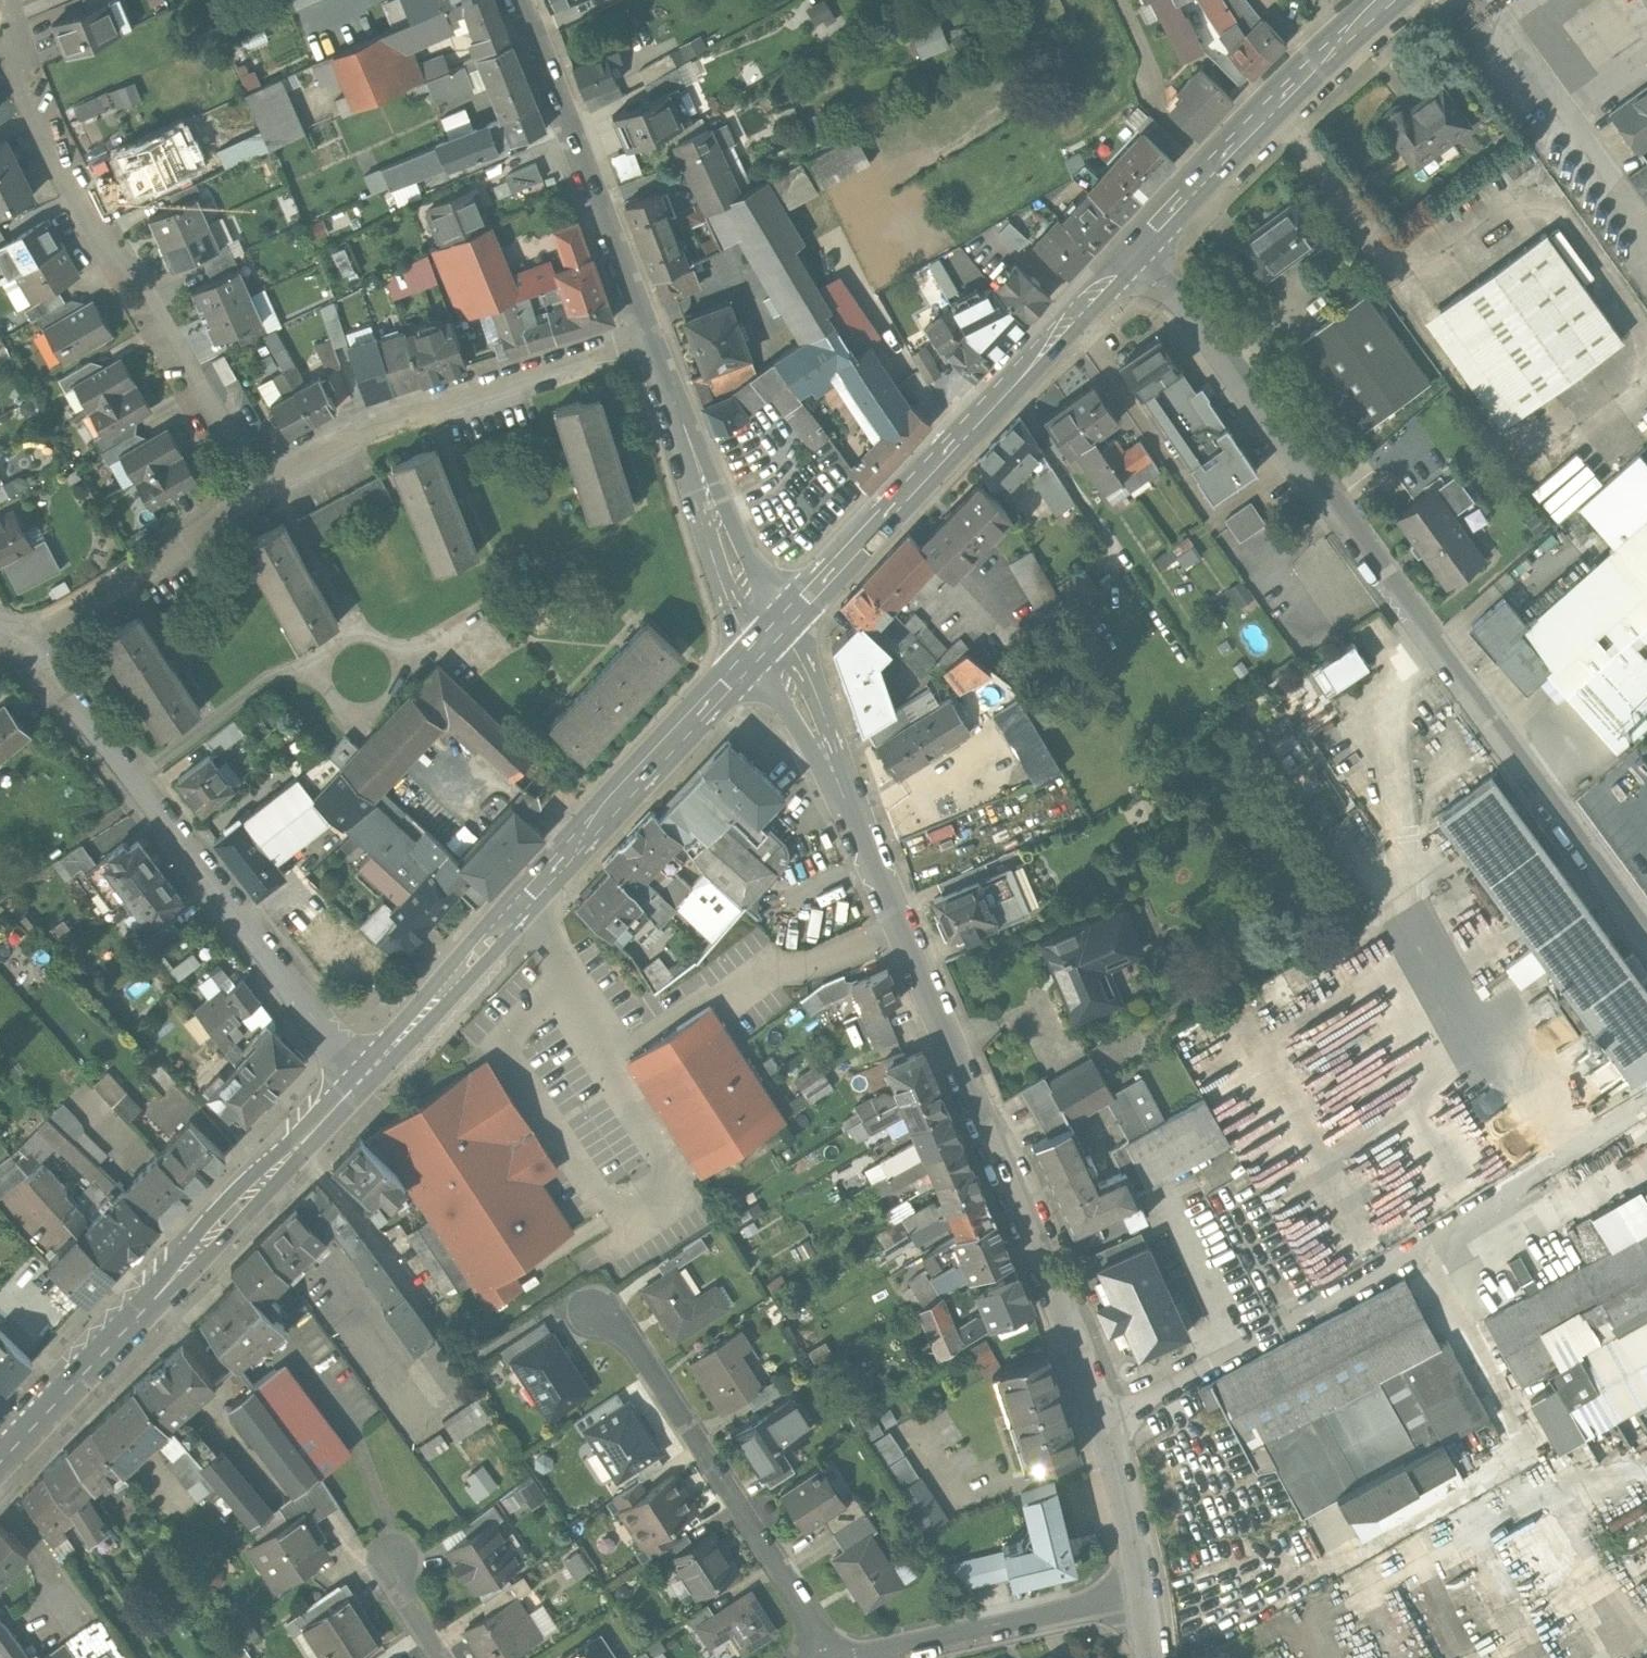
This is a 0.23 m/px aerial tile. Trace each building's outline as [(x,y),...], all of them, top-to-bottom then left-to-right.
[(121,33),(108,2),(107,0),(92,7),(52,24),(66,56),(121,33)] [(453,0),(424,0),(405,8),(412,23),(444,9),(455,4),(453,0)] [(444,9),(449,20),(465,13),(482,57),(512,45),(494,0),(464,0),(455,4),(444,9)] [(550,10),(574,0),(546,0),(550,10)] [(1176,2),(1174,2),(1173,0),(1152,0),(1183,63),(1202,54),(1194,38),(1195,37),(1186,20),(1185,21),(1176,2)] [(1245,7),(1241,0),(1222,0),(1231,16),(1236,23),(1243,19),(1238,11),(1243,9),(1245,7)] [(449,20),(444,9),(412,23),(333,56),(355,108),(409,86),(409,87),(422,82),(409,49),(437,36),(435,33),(452,26),(449,20)] [(1285,43),(1260,19),(1255,24),(1243,9),(1238,11),(1243,19),(1236,23),(1244,36),(1268,60),(1285,43)] [(1268,60),(1244,36),(1236,23),(1231,16),(1219,24),(1229,39),(1225,43),(1230,50),(1227,53),(1251,78),(1268,60)] [(939,20),(912,32),(923,54),(949,41),(939,20)] [(504,120),(537,107),(512,45),(482,57),(477,59),(488,86),(490,86),(503,119),(504,120)] [(572,67),(584,97),(617,84),(610,65),(623,60),(618,50),(572,67)] [(676,68),(647,86),(653,99),(669,92),(669,93),(684,86),(676,68)] [(1231,99),(1199,70),(1177,93),(1182,97),(1168,112),(1195,137),(1231,99)] [(78,127),(141,97),(132,77),(69,107),(78,127)] [(305,134),(280,79),(245,95),(270,149),(305,134)] [(1382,124),(1384,128),(1413,167),(1468,126),(1439,87),(1408,110),(1405,108),(1401,106),(1398,106),(1394,106),(1390,108),(1387,110),(1385,113),(1383,116),(1382,120),(1382,124)] [(1611,114),(1638,152),(1646,146),(1646,88),(1611,114)] [(653,99),(612,117),(627,149),(683,125),(669,93),(669,92),(653,99)] [(480,158),(546,130),(537,107),(504,120),(503,119),(435,147),(446,170),(480,158)] [(1143,134),(1173,162),(1184,150),(1150,117),(1138,130),(1143,134)] [(180,125),(116,153),(134,194),(198,166),(180,125)] [(112,152),(129,143),(121,128),(85,147),(99,174),(118,164),(112,152)] [(707,128),(675,144),(687,170),(720,154),(707,128)] [(806,154),(821,186),(871,161),(855,130),(806,154)] [(1173,162),(1143,134),(1121,158),(1151,185),(1173,162)] [(34,194),(4,139),(0,141),(0,212),(34,194)] [(446,170),(435,147),(380,171),(390,192),(446,170)] [(613,155),(622,177),(642,170),(634,147),(613,155)] [(720,154),(687,170),(707,210),(721,203),(739,193),(720,154)] [(1065,161),(1071,176),(1086,168),(1081,157),(1065,161)] [(1151,185),(1121,158),(1097,184),(1094,182),(1097,178),(1086,168),(1071,176),(1089,192),(1119,220),(1151,185)] [(506,177),(512,194),(543,181),(536,165),(506,177)] [(1646,203),(1646,165),(1629,178),(1646,203)] [(802,243),(764,180),(739,193),(721,203),(743,239),(760,268),(794,248),(802,243)] [(444,245),(485,228),(470,192),(429,209),(444,245)] [(1119,220),(1089,192),(1062,221),(1092,249),(1119,220)] [(686,265),(659,193),(625,206),(654,280),(661,277),(686,265)] [(196,197),(150,218),(162,244),(208,223),(196,197)] [(1296,201),(1233,248),(1259,282),(1301,251),(1297,244),(1317,229),(1296,201)] [(722,249),(743,239),(721,203),(707,210),(704,211),(722,249)] [(62,247),(46,221),(7,244),(0,248),(0,280),(1,282),(16,274),(62,247)] [(1092,249),(1062,221),(1036,249),(1066,277),(1092,249)] [(999,233),(1018,250),(1028,240),(1008,222),(999,233)] [(208,223),(162,244),(172,268),(219,247),(208,223)] [(564,267),(553,271),(558,284),(564,300),(569,313),(606,300),(591,260),(590,260),(576,223),(551,232),(564,267)] [(513,301),(520,298),(514,281),(512,274),(491,226),(485,228),(444,245),(429,254),(453,324),(492,309),(513,301)] [(1621,338),(1544,232),(1438,309),(1515,416),(1621,338)] [(62,247),(16,274),(33,302),(78,276),(62,247)] [(794,248),(760,268),(804,341),(832,322),(826,312),(831,309),(794,248)] [(661,277),(654,280),(662,304),(677,297),(676,296),(700,285),(699,281),(710,269),(705,257),(692,263),(693,265),(662,279),(661,277)] [(512,274),(520,298),(528,294),(540,290),(558,284),(553,271),(549,260),(512,274)] [(1029,277),(1014,263),(992,286),(1026,320),(1050,295),(1037,284),(1038,283),(1038,280),(1033,275),(1030,275),(1029,277)] [(238,268),(191,289),(203,316),(250,295),(238,268)] [(545,306),(564,300),(558,284),(540,290),(545,306)] [(37,319),(65,303),(58,292),(25,311),(31,322),(37,319)] [(950,302),(972,339),(985,325),(965,293),(960,296),(958,292),(954,294),(956,298),(950,302)] [(521,319),(529,348),(556,339),(550,321),(537,324),(528,294),(520,298),(513,301),(521,319)] [(1429,381),(1365,294),(1296,346),(1359,433),(1429,381)] [(250,295),(203,316),(214,343),(262,321),(250,295)] [(570,314),(550,321),(556,339),(613,321),(606,300),(569,313),(570,314)] [(508,354),(529,348),(521,319),(513,301),(492,309),(508,354)] [(66,302),(65,303),(37,319),(45,332),(50,328),(74,315),(66,302)] [(330,338),(333,346),(346,342),(333,302),(320,309),(330,338)] [(1025,321),(1006,302),(985,325),(972,339),(991,358),(1025,321)] [(729,303),(684,320),(704,373),(749,356),(743,338),(748,336),(744,328),(739,330),(729,303)] [(87,307),(74,315),(50,328),(68,359),(105,337),(87,307)] [(972,339),(965,331),(953,310),(925,326),(926,328),(930,326),(945,351),(941,353),(943,356),(948,353),(972,378),(991,358),(972,339)] [(449,320),(405,336),(421,382),(466,366),(449,320)] [(908,406),(867,344),(854,353),(844,338),(832,322),(804,341),(774,362),(817,419),(826,413),(811,384),(837,367),(875,426),(883,432),(908,406)] [(854,353),(867,344),(857,329),(844,338),(854,353)] [(404,332),(377,341),(394,390),(421,382),(405,336),(404,332)] [(328,373),(340,367),(333,346),(330,338),(313,346),(328,373)] [(1159,338),(1119,366),(1140,396),(1175,372),(1180,368),(1159,338)] [(394,390),(377,341),(349,350),(366,400),(394,390)] [(318,377),(303,385),(282,349),(274,354),(284,372),(311,422),(336,408),(328,395),(333,392),(326,379),(321,382),(318,377)] [(225,356),(213,362),(226,385),(237,379),(225,356)] [(88,363),(59,380),(66,392),(75,387),(95,375),(88,363)] [(95,375),(75,387),(89,411),(130,388),(121,372),(119,374),(119,372),(119,371),(119,370),(118,368),(117,367),(116,366),(115,366),(114,366),(112,366),(111,366),(95,375)] [(311,422),(284,372),(273,378),(283,396),(270,403),(274,411),(269,414),(275,425),(281,422),(288,435),(311,422)] [(1256,470),(1207,398),(1198,404),(1175,372),(1141,395),(1190,466),(1196,475),(1194,476),(1211,501),(1212,500),(1212,499),(1254,470),(1255,471),(1256,470)] [(1118,420),(1093,385),(1068,402),(1093,438),(1100,449),(1121,478),(1150,458),(1139,442),(1124,453),(1114,439),(1107,444),(1099,433),(1118,420)] [(139,404),(130,388),(89,411),(104,437),(124,425),(140,416),(141,415),(142,414),(142,412),(142,411),(142,410),(142,408),(141,407),(140,406),(138,406),(137,405),(139,404)] [(729,395),(702,406),(712,434),(736,425),(746,417),(729,395)] [(598,396),(555,410),(589,518),(632,504),(598,396)] [(1093,438),(1068,402),(1043,420),(1053,434),(1047,438),(1057,452),(1063,448),(1067,455),(1085,443),(1093,454),(1100,449),(1093,438)] [(883,432),(851,467),(868,490),(930,423),(909,404),(908,406),(883,432)] [(1019,417),(990,446),(1011,479),(1040,450),(1019,417)] [(131,436),(124,425),(104,437),(95,442),(101,453),(131,436)] [(138,448),(131,436),(101,453),(110,467),(122,460),(121,458),(138,448)] [(157,437),(138,448),(121,458),(122,460),(135,482),(175,458),(167,444),(165,445),(165,443),(165,442),(165,441),(164,440),(163,438),(162,437),(160,437),(158,437),(157,437)] [(477,553),(434,448),(393,465),(436,570),(477,553)] [(1121,478),(1100,449),(1093,454),(1086,459),(1107,488),(1121,478)] [(1537,618),(1536,616),(1526,625),(1504,600),(1473,627),(1499,656),(1497,658),(1526,691),(1548,672),(1616,751),(1646,724),(1646,464),(1639,453),(1578,507),(1616,549),(1537,618)] [(185,475),(175,458),(135,482),(150,507),(185,487),(187,486),(187,485),(188,483),(188,482),(188,480),(187,479),(186,478),(185,477),(184,476),(183,476),(185,475)] [(1050,506),(1069,495),(1047,460),(1042,463),(1045,469),(1032,477),(1050,506)] [(1455,475),(1443,484),(1460,506),(1471,498),(1455,475)] [(379,476),(298,521),(311,544),(392,499),(379,476)] [(979,483),(918,546),(933,563),(947,578),(1009,515),(979,483)] [(0,486),(0,502),(8,497),(2,485),(0,486)] [(1482,560),(1433,492),(1399,517),(1448,585),(1482,560)] [(1249,502),(1225,519),(1239,539),(1264,522),(1249,502)] [(3,562),(18,592),(60,570),(44,539),(31,546),(12,511),(0,517),(0,564),(3,562)] [(283,524),(244,545),(298,642),(307,638),(308,640),(313,637),(311,635),(337,621),(283,524)] [(907,533),(862,581),(891,609),(914,584),(933,563),(918,546),(907,533)] [(1057,596),(1030,550),(1008,563),(1036,609),(1057,596)] [(947,578),(933,563),(914,584),(970,648),(991,629),(947,578)] [(891,609),(862,581),(841,604),(850,613),(852,611),(872,629),(879,622),(889,611),(891,609)] [(916,639),(889,611),(879,622),(906,649),(916,639)] [(199,709),(138,615),(100,638),(161,732),(199,709)] [(870,632),(857,620),(831,646),(861,730),(866,727),(895,709),(878,661),(889,649),(872,631),(870,632)] [(646,623),(550,726),(582,756),(679,653),(646,623)] [(1353,643),(1309,671),(1324,694),(1368,665),(1353,643)] [(990,670),(965,651),(945,669),(960,689),(990,670)] [(560,780),(437,664),(411,693),(443,723),(448,718),(539,803),(560,780)] [(359,748),(341,768),(372,797),(374,798),(443,723),(411,693),(359,748)] [(910,721),(907,723),(928,755),(967,730),(947,698),(910,721)] [(1059,767),(1018,698),(992,713),(1034,782),(1059,767)] [(0,710),(0,761),(31,735),(6,705),(0,710)] [(866,727),(875,743),(907,723),(910,721),(901,706),(895,709),(866,727)] [(907,723),(875,743),(895,775),(928,755),(907,723)] [(341,768),(359,748),(344,735),(327,754),(341,768)] [(298,777),(214,841),(257,897),(285,875),(276,863),(335,817),(314,797),(341,768),(327,754),(313,741),(286,761),(298,777)] [(759,765),(744,751),(740,754),(727,742),(703,767),(755,819),(767,806),(780,792),(756,769),(759,765)] [(210,757),(179,780),(201,811),(233,787),(210,757)] [(755,819),(703,767),(657,816),(656,817),(678,838),(679,837),(704,873),(745,830),(755,819)] [(372,797),(341,768),(314,797),(335,817),(345,826),(372,797)] [(1491,777),(1438,816),(1631,1080),(1646,1069),(1646,990),(1491,777)] [(511,804),(458,861),(491,892),(544,834),(511,804)] [(755,840),(766,828),(761,824),(773,812),(767,806),(755,819),(745,830),(755,840)] [(657,816),(650,810),(618,845),(646,872),(655,863),(668,875),(672,871),(669,868),(676,860),(666,851),(678,838),(656,817),(657,816)] [(412,889),(434,866),(398,833),(381,817),(359,840),(366,846),(383,862),(412,889)] [(477,907),(491,892),(458,861),(412,818),(398,833),(434,866),(459,889),(477,907)] [(745,830),(704,873),(743,906),(783,864),(785,860),(786,855),(785,851),(784,848),(782,844),(766,828),(755,840),(745,830)] [(111,908),(121,900),(159,870),(137,842),(127,850),(123,845),(96,866),(85,874),(111,908)] [(85,874),(96,866),(82,845),(60,859),(72,876),(81,869),(85,874)] [(646,872),(618,845),(602,861),(609,868),(630,888),(648,913),(655,924),(667,912),(641,877),(646,872)] [(371,874),(383,862),(366,846),(358,855),(363,860),(360,863),(371,874)] [(459,889),(434,866),(412,889),(383,862),(371,874),(401,901),(393,910),(398,916),(389,926),(408,944),(459,889)] [(630,888),(609,868),(577,903),(609,934),(620,921),(632,931),(648,913),(630,888)] [(937,884),(942,896),(978,881),(972,869),(937,884)] [(148,924),(157,917),(161,923),(175,912),(171,906),(181,898),(159,870),(121,900),(132,913),(137,909),(148,924)] [(942,896),(933,900),(940,917),(934,919),(943,940),(953,935),(956,942),(1023,914),(1011,887),(1009,888),(1002,871),(978,881),(942,896)] [(743,906),(704,873),(673,906),(712,940),(743,906)] [(1126,910),(1082,928),(1081,927),(1044,942),(1053,964),(1058,962),(1081,1018),(1113,1004),(1096,962),(1140,944),(1126,910)] [(172,920),(144,942),(151,953),(180,931),(172,920)] [(398,954),(408,944),(389,926),(379,937),(398,954)] [(650,980),(666,968),(657,956),(641,968),(650,980)] [(855,994),(864,1014),(882,1007),(900,999),(888,970),(851,985),(855,994)] [(211,1033),(213,1035),(240,1013),(243,1017),(260,1002),(243,979),(225,993),(230,1000),(209,1016),(203,1008),(196,1013),(211,1033)] [(855,994),(851,985),(831,994),(835,1003),(855,994)] [(710,1005),(626,1061),(702,1175),(786,1119),(710,1005)] [(896,1040),(882,1007),(864,1014),(859,1016),(874,1050),(896,1040)] [(303,1058),(266,1024),(240,1053),(229,1037),(219,1044),(236,1066),(268,1096),(303,1058)] [(212,1049),(219,1044),(213,1035),(211,1033),(204,1038),(212,1049)] [(1609,1051),(1601,1042),(1578,1062),(1601,1088),(1620,1072),(1605,1054),(1609,1051)] [(900,1100),(936,1084),(922,1051),(899,1060),(898,1055),(883,1061),(896,1092),(889,1097),(882,1093),(870,1099),(876,1113),(900,1100)] [(488,1059),(376,1133),(492,1308),(526,1286),(517,1271),(576,1232),(544,1183),(563,1171),(488,1059)] [(1062,1109),(1106,1083),(1092,1059),(1070,1072),(1069,1070),(1047,1082),(1046,1083),(1062,1109)] [(817,1062),(794,1077),(809,1100),(833,1084),(817,1062)] [(268,1096),(236,1066),(225,1078),(219,1073),(204,1090),(210,1095),(209,1096),(234,1120),(240,1115),(246,1120),(268,1096)] [(125,1093),(109,1074),(96,1086),(107,1099),(112,1105),(125,1093)] [(1204,1099),(1164,1121),(1140,1078),(1112,1093),(1106,1083),(1062,1109),(1046,1083),(1047,1082),(1044,1076),(1020,1090),(1049,1136),(1072,1125),(1070,1121),(1107,1099),(1130,1141),(1112,1150),(1122,1172),(1125,1171),(1131,1183),(1141,1177),(1148,1190),(1190,1166),(1189,1165),(1229,1144),(1204,1099)] [(912,1128),(948,1112),(936,1084),(900,1100),(876,1113),(875,1113),(882,1126),(899,1117),(897,1113),(904,1109),(912,1128)] [(1490,1086),(1468,1104),(1482,1122),(1504,1104),(1490,1086)] [(112,1105),(126,1121),(140,1110),(125,1093),(112,1105)] [(103,1114),(117,1129),(126,1121),(112,1105),(107,1099),(103,1102),(109,1109),(103,1114)] [(61,1103),(47,1117),(81,1149),(90,1139),(85,1126),(61,1103)] [(888,1176),(899,1169),(924,1156),(960,1140),(948,1112),(912,1128),(919,1145),(914,1148),(912,1145),(876,1165),(879,1171),(884,1168),(888,1176)] [(112,1198),(122,1188),(93,1161),(81,1149),(47,1117),(38,1127),(112,1198)] [(190,1121),(157,1156),(191,1188),(225,1154),(190,1121)] [(1087,1158),(1072,1125),(1049,1136),(1033,1144),(1081,1246),(1146,1216),(1131,1183),(1125,1171),(1122,1172),(1099,1183),(1094,1172),(1098,1170),(1092,1156),(1087,1158)] [(143,1140),(149,1147),(159,1137),(153,1130),(143,1140)] [(397,1174),(359,1137),(334,1164),(368,1195),(382,1183),(393,1194),(404,1184),(397,1174)] [(81,1149),(93,1161),(102,1151),(90,1139),(81,1149)] [(935,1184),(972,1168),(960,1140),(924,1156),(899,1169),(906,1182),(921,1173),(923,1167),(927,1165),(935,1184)] [(17,1162),(27,1173),(40,1162),(30,1149),(17,1162)] [(27,1173),(17,1162),(11,1154),(0,1163),(0,1196),(27,1173)] [(191,1188),(157,1156),(124,1190),(159,1223),(191,1188)] [(124,1190),(122,1188),(112,1198),(87,1224),(83,1220),(84,1213),(64,1191),(63,1185),(41,1160),(40,1162),(27,1173),(76,1229),(80,1232),(117,1267),(159,1223),(124,1190)] [(900,1221),(909,1234),(948,1211),(983,1197),(972,1168),(935,1184),(943,1201),(935,1205),(934,1202),(900,1221)] [(887,1192),(906,1182),(899,1169),(888,1176),(885,1177),(888,1182),(883,1185),(887,1192)] [(316,1184),(258,1240),(288,1275),(334,1230),(362,1269),(376,1259),(346,1218),(328,1198),(329,1197),(316,1184)] [(1486,1323),(1526,1390),(1550,1375),(1559,1393),(1586,1441),(1646,1406),(1646,1194),(1644,1190),(1593,1220),(1610,1249),(1486,1323)] [(958,1236),(994,1221),(983,1197),(948,1211),(909,1234),(916,1245),(945,1228),(948,1223),(951,1221),(958,1236)] [(469,1282),(428,1220),(407,1234),(446,1297),(469,1282)] [(956,1255),(959,1248),(971,1279),(1011,1262),(994,1221),(958,1236),(953,1238),(921,1258),(925,1265),(919,1269),(923,1275),(924,1274),(956,1255)] [(80,1232),(76,1229),(47,1261),(87,1299),(117,1267),(80,1232)] [(1116,1242),(1122,1256),(1146,1245),(1140,1231),(1116,1242)] [(664,1276),(674,1269),(706,1248),(699,1237),(657,1264),(664,1276)] [(288,1275),(258,1240),(243,1255),(242,1255),(231,1266),(241,1278),(279,1321),(287,1313),(269,1293),(288,1275)] [(1092,1253),(1098,1267),(1122,1256),(1116,1242),(1092,1253)] [(1122,1256),(1098,1267),(1112,1298),(1097,1306),(1098,1308),(1099,1308),(1101,1315),(1104,1322),(1108,1327),(1107,1327),(1108,1330),(1124,1323),(1138,1355),(1187,1333),(1146,1245),(1122,1256)] [(435,1338),(376,1259),(362,1269),(361,1270),(387,1306),(382,1310),(414,1353),(435,1338)] [(714,1288),(695,1301),(674,1269),(664,1276),(642,1290),(675,1341),(727,1307),(714,1288)] [(924,1307),(940,1297),(924,1274),(923,1275),(909,1284),(924,1307)] [(977,1293),(988,1318),(976,1318),(955,1331),(962,1344),(991,1326),(1031,1309),(1017,1276),(977,1293)] [(241,1278),(201,1317),(236,1364),(283,1325),(279,1321),(241,1278)] [(1409,1283),(1214,1382),(1248,1447),(1401,1369),(1443,1348),(1409,1283)] [(962,1344),(955,1331),(940,1297),(924,1307),(919,1310),(939,1358),(962,1344)] [(512,1361),(550,1335),(543,1325),(545,1324),(544,1322),(496,1353),(504,1366),(512,1361)] [(0,1330),(0,1379),(7,1386),(31,1362),(0,1330)] [(741,1330),(690,1363),(722,1412),(745,1397),(762,1387),(761,1386),(740,1354),(752,1347),(741,1330)] [(589,1392),(551,1335),(550,1335),(512,1361),(549,1418),(589,1392)] [(215,1384),(182,1345),(134,1385),(167,1425),(185,1446),(201,1465),(214,1454),(187,1422),(181,1426),(174,1418),(215,1384)] [(1488,1416),(1451,1345),(1443,1348),(1401,1369),(1441,1441),(1488,1416)] [(1046,1354),(1007,1366),(999,1371),(1014,1419),(1063,1403),(1046,1354)] [(1401,1369),(1248,1447),(1260,1473),(1279,1470),(1301,1519),(1339,1498),(1441,1441),(1401,1369)] [(253,1388),(309,1462),(331,1445),(275,1371),(253,1388)] [(253,1388),(245,1377),(233,1386),(232,1396),(235,1401),(232,1404),(265,1447),(263,1449),(296,1493),(319,1475),(309,1462),(253,1388)] [(761,1386),(762,1387),(745,1397),(753,1409),(781,1391),(772,1379),(761,1386)] [(134,1385),(91,1426),(122,1470),(167,1425),(134,1385)] [(1559,1393),(1532,1408),(1560,1460),(1588,1445),(1586,1441),(1559,1393)] [(588,1413),(596,1425),(625,1406),(617,1394),(588,1413)] [(457,1440),(489,1419),(475,1397),(443,1418),(457,1440)] [(792,1401),(737,1436),(745,1449),(746,1448),(763,1475),(786,1460),(779,1448),(811,1427),(800,1410),(798,1411),(792,1401)] [(1063,1403),(1014,1419),(1031,1471),(1037,1467),(1078,1453),(1071,1425),(1063,1403)] [(596,1425),(587,1431),(617,1479),(634,1468),(656,1454),(659,1452),(628,1404),(625,1406),(596,1425)] [(122,1470),(91,1426),(68,1449),(91,1485),(100,1478),(108,1490),(112,1487),(114,1490),(129,1480),(122,1470)] [(1441,1441),(1339,1498),(1363,1541),(1465,1484),(1441,1441)] [(201,1465),(185,1446),(166,1463),(198,1502),(218,1485),(201,1465)] [(91,1485),(68,1449),(44,1473),(75,1522),(87,1540),(106,1528),(83,1492),(91,1485)] [(249,1486),(219,1451),(214,1454),(201,1465),(218,1485),(253,1527),(272,1512),(250,1485),(249,1486)] [(656,1454),(634,1468),(642,1480),(663,1466),(656,1454)] [(786,1460),(763,1475),(770,1486),(793,1471),(786,1460)] [(463,1478),(480,1499),(500,1483),(483,1462),(463,1478)] [(823,1468),(782,1495),(805,1532),(824,1520),(847,1505),(846,1504),(845,1502),(840,1506),(819,1475),(825,1471),(823,1468)] [(44,1473),(23,1495),(43,1524),(39,1527),(52,1546),(67,1537),(63,1529),(75,1522),(44,1473)] [(296,1493),(279,1507),(289,1523),(303,1515),(307,1520),(336,1501),(319,1475),(296,1493)] [(647,1494),(628,1507),(651,1542),(670,1529),(697,1512),(674,1476),(647,1494)] [(920,1479),(899,1492),(906,1503),(926,1491),(920,1479)] [(612,1500),(620,1512),(628,1507),(647,1494),(639,1482),(612,1500)] [(1055,1482),(1020,1494),(1028,1528),(1019,1543),(1003,1547),(1011,1582),(1051,1572),(1049,1566),(1056,1565),(1057,1571),(1075,1566),(1071,1548),(1064,1550),(1063,1544),(1069,1542),(1055,1482)] [(833,1533),(865,1513),(856,1498),(846,1504),(847,1505),(824,1520),(833,1534),(833,1533)] [(495,1522),(496,1523),(503,1519),(493,1505),(465,1526),(462,1528),(469,1539),(495,1522)] [(620,1512),(643,1547),(651,1542),(628,1507),(620,1512)] [(939,1510),(918,1523),(924,1533),(945,1520),(939,1510)] [(846,1553),(870,1537),(871,1538),(878,1533),(865,1513),(833,1533),(846,1553)] [(289,1523),(251,1548),(266,1571),(274,1566),(283,1581),(326,1554),(306,1521),(307,1520),(303,1515),(289,1523)] [(469,1539),(449,1552),(456,1563),(454,1564),(463,1577),(465,1576),(475,1592),(521,1562),(496,1523),(495,1522),(469,1539)] [(0,1524),(0,1579),(27,1550),(0,1524)] [(658,1553),(677,1540),(670,1529),(651,1542),(643,1547),(650,1558),(658,1553)] [(676,1562),(675,1560),(695,1547),(687,1534),(677,1540),(658,1553),(668,1568),(676,1562)] [(695,1547),(675,1560),(676,1562),(684,1574),(681,1576),(696,1598),(734,1573),(719,1551),(722,1549),(713,1535),(695,1547)] [(846,1553),(833,1561),(866,1611),(903,1587),(871,1538),(870,1537),(846,1553)] [(960,1588),(1009,1576),(1004,1555),(950,1568),(960,1588)] [(496,1612),(516,1599),(517,1600),(533,1590),(524,1575),(487,1599),(496,1612)] [(308,1623),(347,1598),(340,1588),(301,1613),(308,1623)] [(697,1626),(718,1657),(735,1657),(776,1632),(750,1592),(715,1615),(697,1626)] [(348,1599),(347,1598),(308,1623),(327,1652),(321,1656),(322,1657),(350,1657),(381,1638),(353,1596),(348,1599)] [(466,1632),(483,1657),(509,1657),(541,1637),(517,1600),(516,1599),(496,1612),(466,1632)] [(697,1626),(715,1615),(708,1604),(686,1618),(693,1629),(697,1626)] [(2,1623),(0,1620),(0,1647),(8,1657),(42,1657),(36,1650),(27,1657),(2,1623)] [(570,1657),(614,1657),(601,1638),(570,1657)] [(63,1642),(42,1657),(74,1657),(63,1642)]
